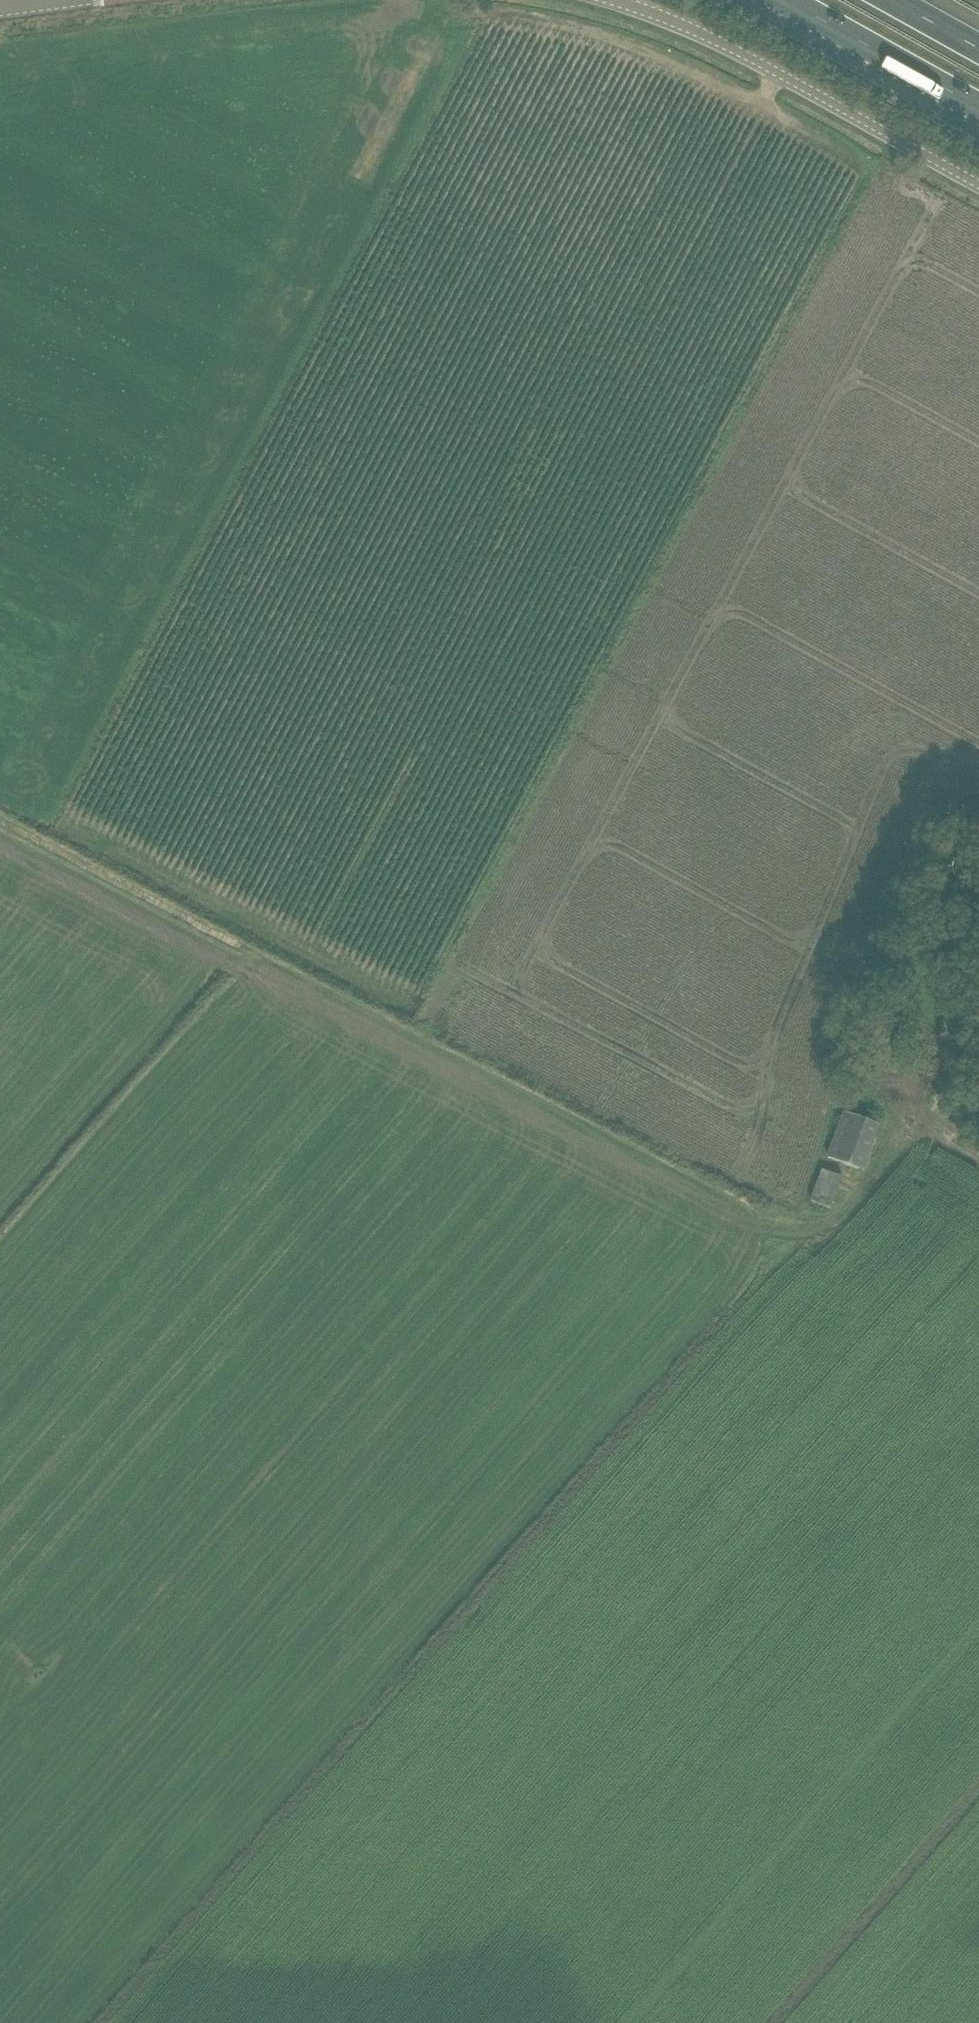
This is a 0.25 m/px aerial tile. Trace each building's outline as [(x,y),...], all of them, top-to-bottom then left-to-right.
[(863,1171),(879,1127),(842,1113),(826,1158),(863,1171)] [(830,1209),(841,1178),(821,1171),(810,1202),(830,1209)]
